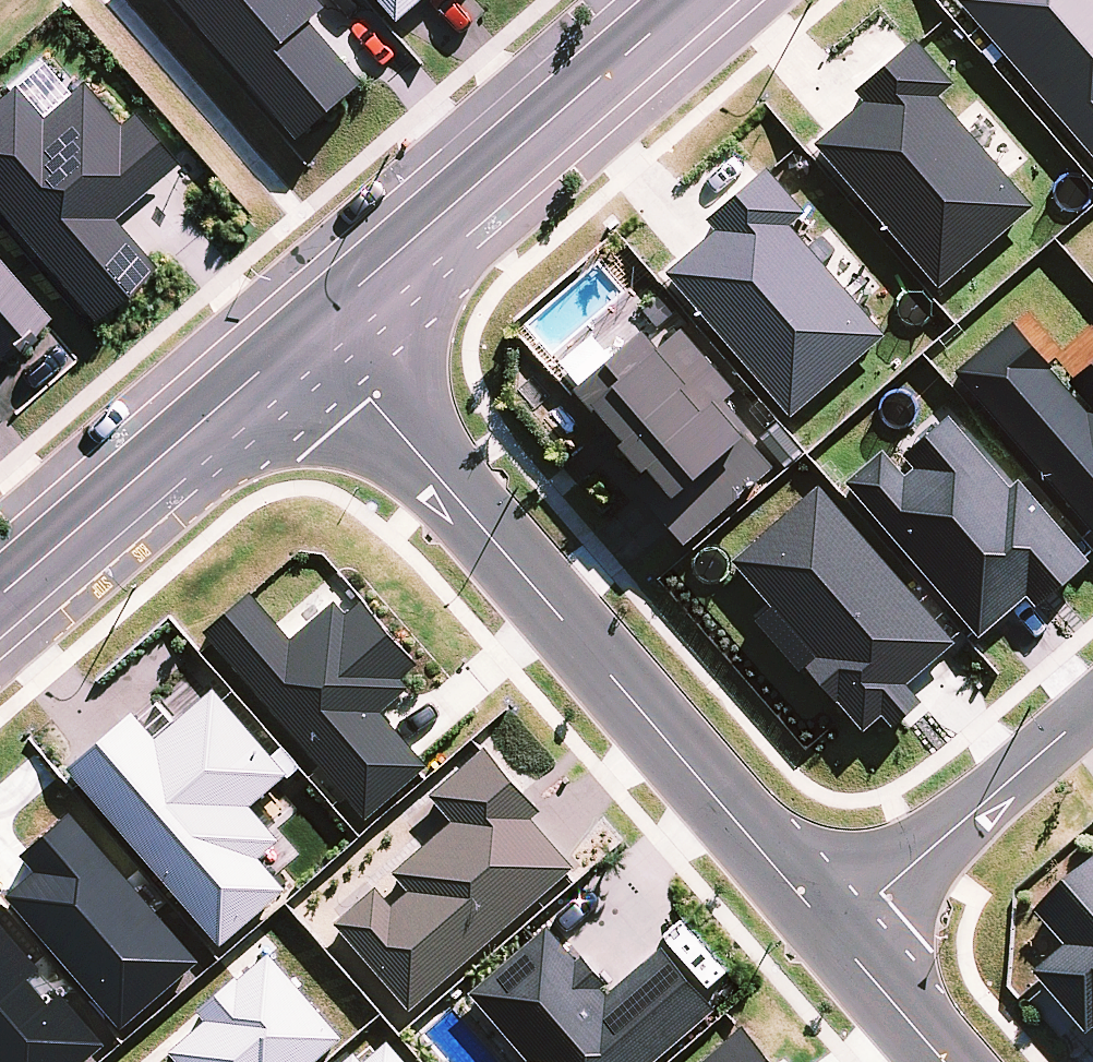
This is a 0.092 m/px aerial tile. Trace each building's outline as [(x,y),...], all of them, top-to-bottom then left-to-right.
[(299,146),(365,89),(310,26),(326,13),(316,0),(174,0),(299,146)] [(398,28),(430,0),(374,0),(398,28)] [(954,5),(1092,170),(1092,0),(960,0),(954,5)] [(939,293),(1033,211),(938,102),(953,89),(913,44),(853,97),(863,107),(813,150),(939,293)] [(0,97),(0,216),(90,320),(153,268),(111,219),(176,165),(132,112),(117,125),(81,82),(39,116),(13,85),(0,97)] [(715,235),(663,277),(790,421),(884,339),(789,229),(805,217),(767,176),(764,173),(705,224),(715,235)] [(48,318),(0,263),(0,361),(48,318)] [(954,376),(1092,538),(1092,363),(1067,385),(1090,413),(1086,416),(1010,327),(954,376)] [(682,550),(772,473),(717,411),(734,395),(679,332),(656,353),(642,335),(571,395),(621,452),(616,456),(640,484),(629,494),(682,550)] [(881,439),(843,471),(976,626),(1024,585),(1034,596),(1085,550),(1016,470),(1009,476),(945,403),(898,445),(909,458),(902,464),(881,439)] [(815,645),(804,654),(862,719),(879,704),(890,716),(920,690),(905,673),(954,631),(819,476),(730,550),(815,645)] [(248,581),(203,620),(366,808),(427,756),(380,701),(408,677),(399,666),(415,652),(361,589),(359,591),(345,603),(335,592),(290,630),(252,586),(248,581)] [(134,700),(68,756),(218,934),(285,878),(258,847),(278,831),(249,796),(286,765),(213,678),(156,726),(134,700)] [(564,863),(572,856),(531,808),(540,800),(484,736),(477,741),(428,783),(452,810),(393,861),(409,879),(390,894),(374,876),(334,911),(409,997),(564,863)] [(203,950),(73,801),(23,843),(38,861),(10,885),(18,894),(13,900),(123,1018),(203,950)] [(1039,900),(1072,940),(1040,964),(1048,973),(1091,1029),(1092,1027),(1092,854),(1039,900)] [(0,908),(0,1061),(75,1061),(109,1033),(64,980),(53,987),(30,966),(44,959),(0,908)] [(714,998),(660,936),(606,983),(601,977),(605,973),(580,944),(575,949),(546,916),(468,984),(526,1050),(512,1061),(641,1061),(714,998)] [(341,1026),(267,941),(236,968),(235,966),(194,999),(202,1007),(166,1038),(182,1057),(176,1061),(300,1061),(341,1026)] [(704,1061),(786,1061),(742,1012),(695,1053),(704,1061)] [(328,1061),(415,1061),(386,1029),(362,1050),(353,1040),(328,1061)]
